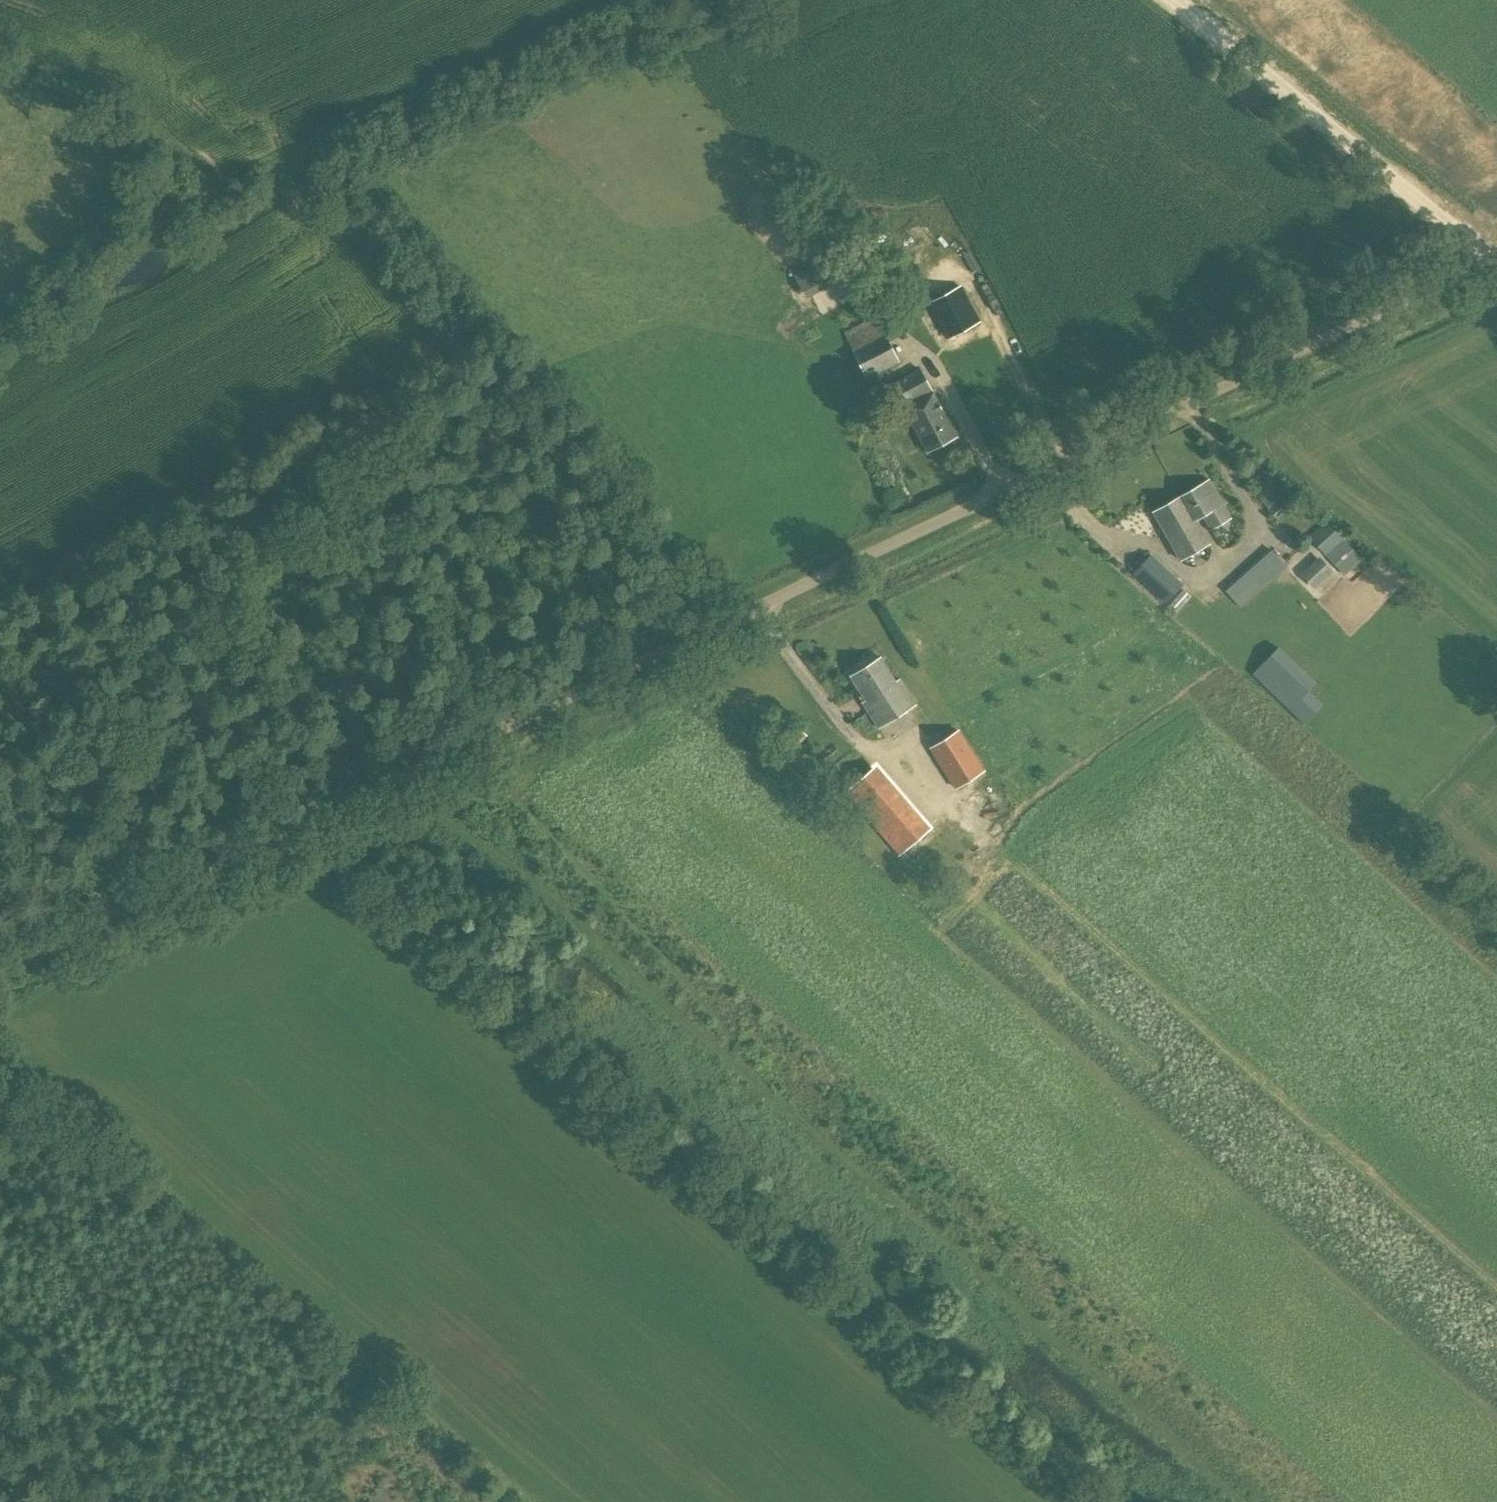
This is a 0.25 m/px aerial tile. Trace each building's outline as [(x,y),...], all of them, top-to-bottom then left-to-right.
[(1389,263),(1392,270),(1398,267),(1395,260),(1389,263)] [(811,263),(796,272),(811,295),(826,286),(811,263)] [(930,304),(947,338),(978,322),(960,287),(930,304)] [(854,314),(880,366),(914,349),(888,301),(872,309),(871,306),(854,314)] [(890,384),(903,409),(904,409),(928,452),(957,435),(933,393),(934,392),(920,367),(890,384)] [(1284,522),(1304,538),(1318,521),(1283,492),(1282,493),(1271,485),(1273,483),(1254,467),(1245,478),(1258,498),(1269,509),(1267,510),(1277,519),(1284,511),(1290,515),(1284,522)] [(1209,480),(1179,497),(1193,521),(1194,521),(1207,544),(1209,543),(1195,519),(1203,515),(1211,529),(1231,517),(1209,480)] [(1193,521),(1179,497),(1153,512),(1181,559),(1207,544),(1194,521),(1193,521)] [(1325,520),(1307,537),(1343,576),(1361,560),(1325,520)] [(1287,566),(1271,547),(1223,589),(1240,608),(1287,566)] [(1132,573),(1166,604),(1184,584),(1151,553),(1132,573)] [(1300,574),(1312,586),(1330,569),(1319,556),(1300,574)] [(1191,596),(1183,589),(1169,605),(1177,611),(1191,596)] [(1322,704),(1307,691),(1315,682),(1276,647),(1250,675),(1304,723),(1322,704)] [(862,703),(878,728),(917,704),(901,678),(896,681),(881,657),(851,676),(866,700),(862,703)] [(960,729),(933,746),(959,786),(986,769),(960,729)] [(922,826),(911,815),(889,838),(901,849),(922,826)]
